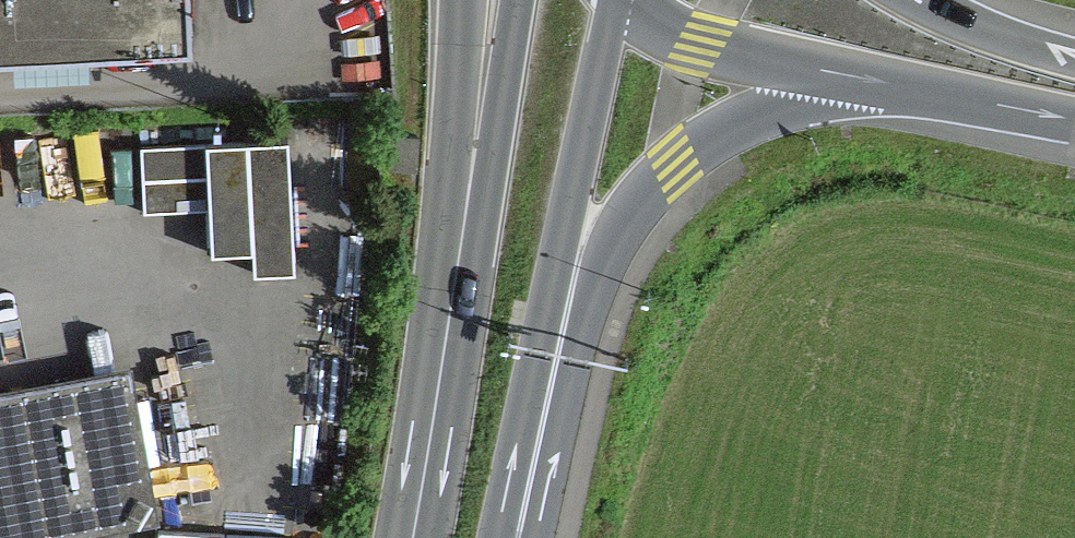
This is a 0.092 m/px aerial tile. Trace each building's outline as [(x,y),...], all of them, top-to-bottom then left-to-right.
[(200,52),(198,0),(0,0),(0,61),(200,52)] [(300,270),(296,135),(213,138),(217,250),(259,249),(260,271),(300,270)] [(147,213),(213,211),(209,142),(144,145),(147,213)] [(150,522),(124,378),(0,400),(0,537),(61,537),(150,522)]
